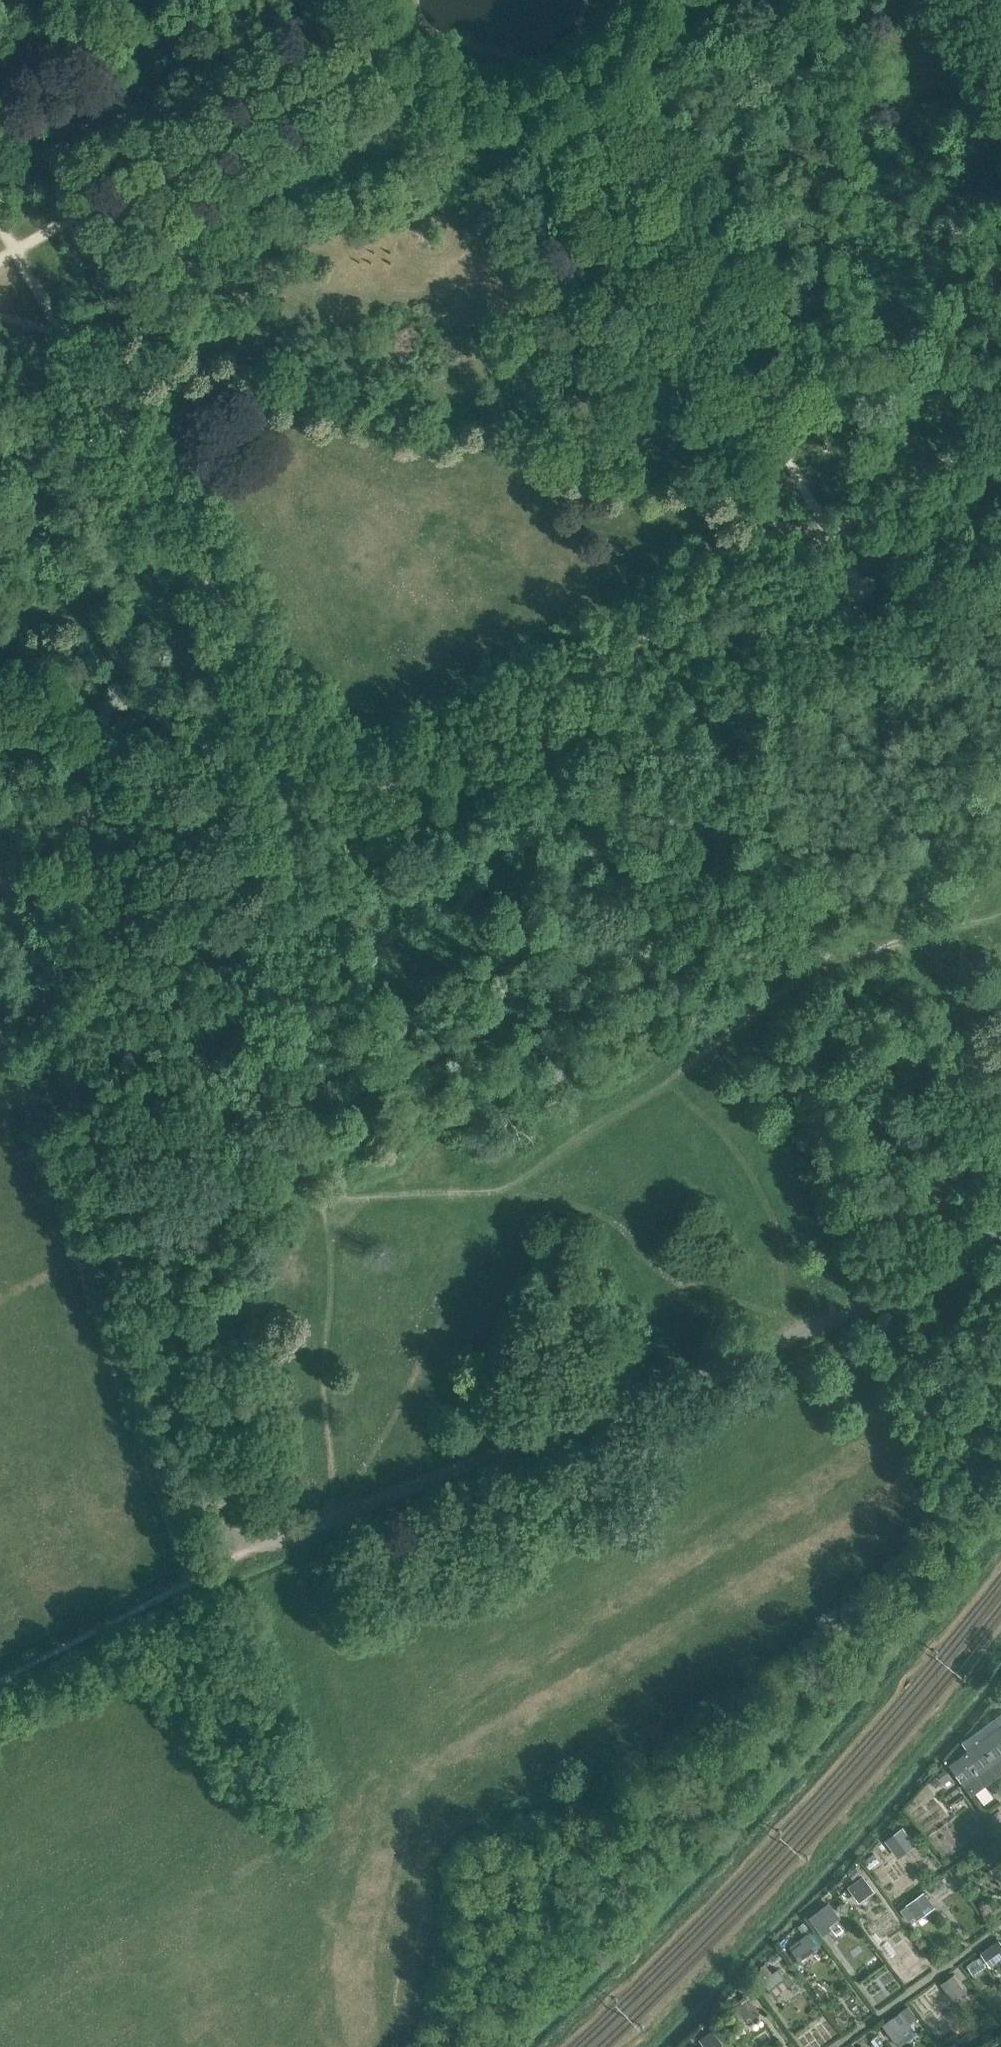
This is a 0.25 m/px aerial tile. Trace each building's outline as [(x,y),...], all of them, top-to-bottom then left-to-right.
[(996,1718),(995,1717),(961,1742),(967,1750),(950,1763),(971,1792),(1000,1770),(1000,1715),(996,1718)] [(958,1803),(964,1812),(970,1807),(965,1798),(958,1803)] [(901,1849),(913,1840),(905,1828),(903,1829),(902,1827),(891,1835),(883,1840),(895,1858),(903,1852),(901,1849)] [(999,1835),(986,1844),(999,1863),(1000,1862),(1000,1838),(999,1835)] [(859,1902),(875,1890),(863,1874),(847,1886),(859,1902)] [(916,1918),(934,1905),(926,1893),(925,1894),(923,1891),(906,1904),(916,1918)] [(830,1925),(840,1916),(828,1901),(810,1915),(813,1918),(811,1920),(823,1935),(832,1928),(830,1925)] [(799,1961),(818,1947),(807,1932),(793,1942),(795,1946),(791,1949),(799,1961)] [(1000,1960),(1000,1941),(1000,1942),(999,1941),(988,1949),(989,1950),(988,1951),(997,1963),(1000,1960)] [(762,1966),(754,1972),(757,1978),(766,1971),(762,1966)] [(761,1980),(768,1991),(775,1986),(777,1979),(772,1972),(761,1980)] [(966,1991),(953,1973),(940,1983),(953,2000),(966,1991)] [(733,2003),(746,2022),(760,2012),(746,1994),(733,2003)] [(901,2010),(881,2024),(894,2042),(902,2036),(900,2033),(911,2025),(901,2010)] [(712,2028),(698,2038),(705,2046),(717,2046),(723,2042),(712,2028)]
